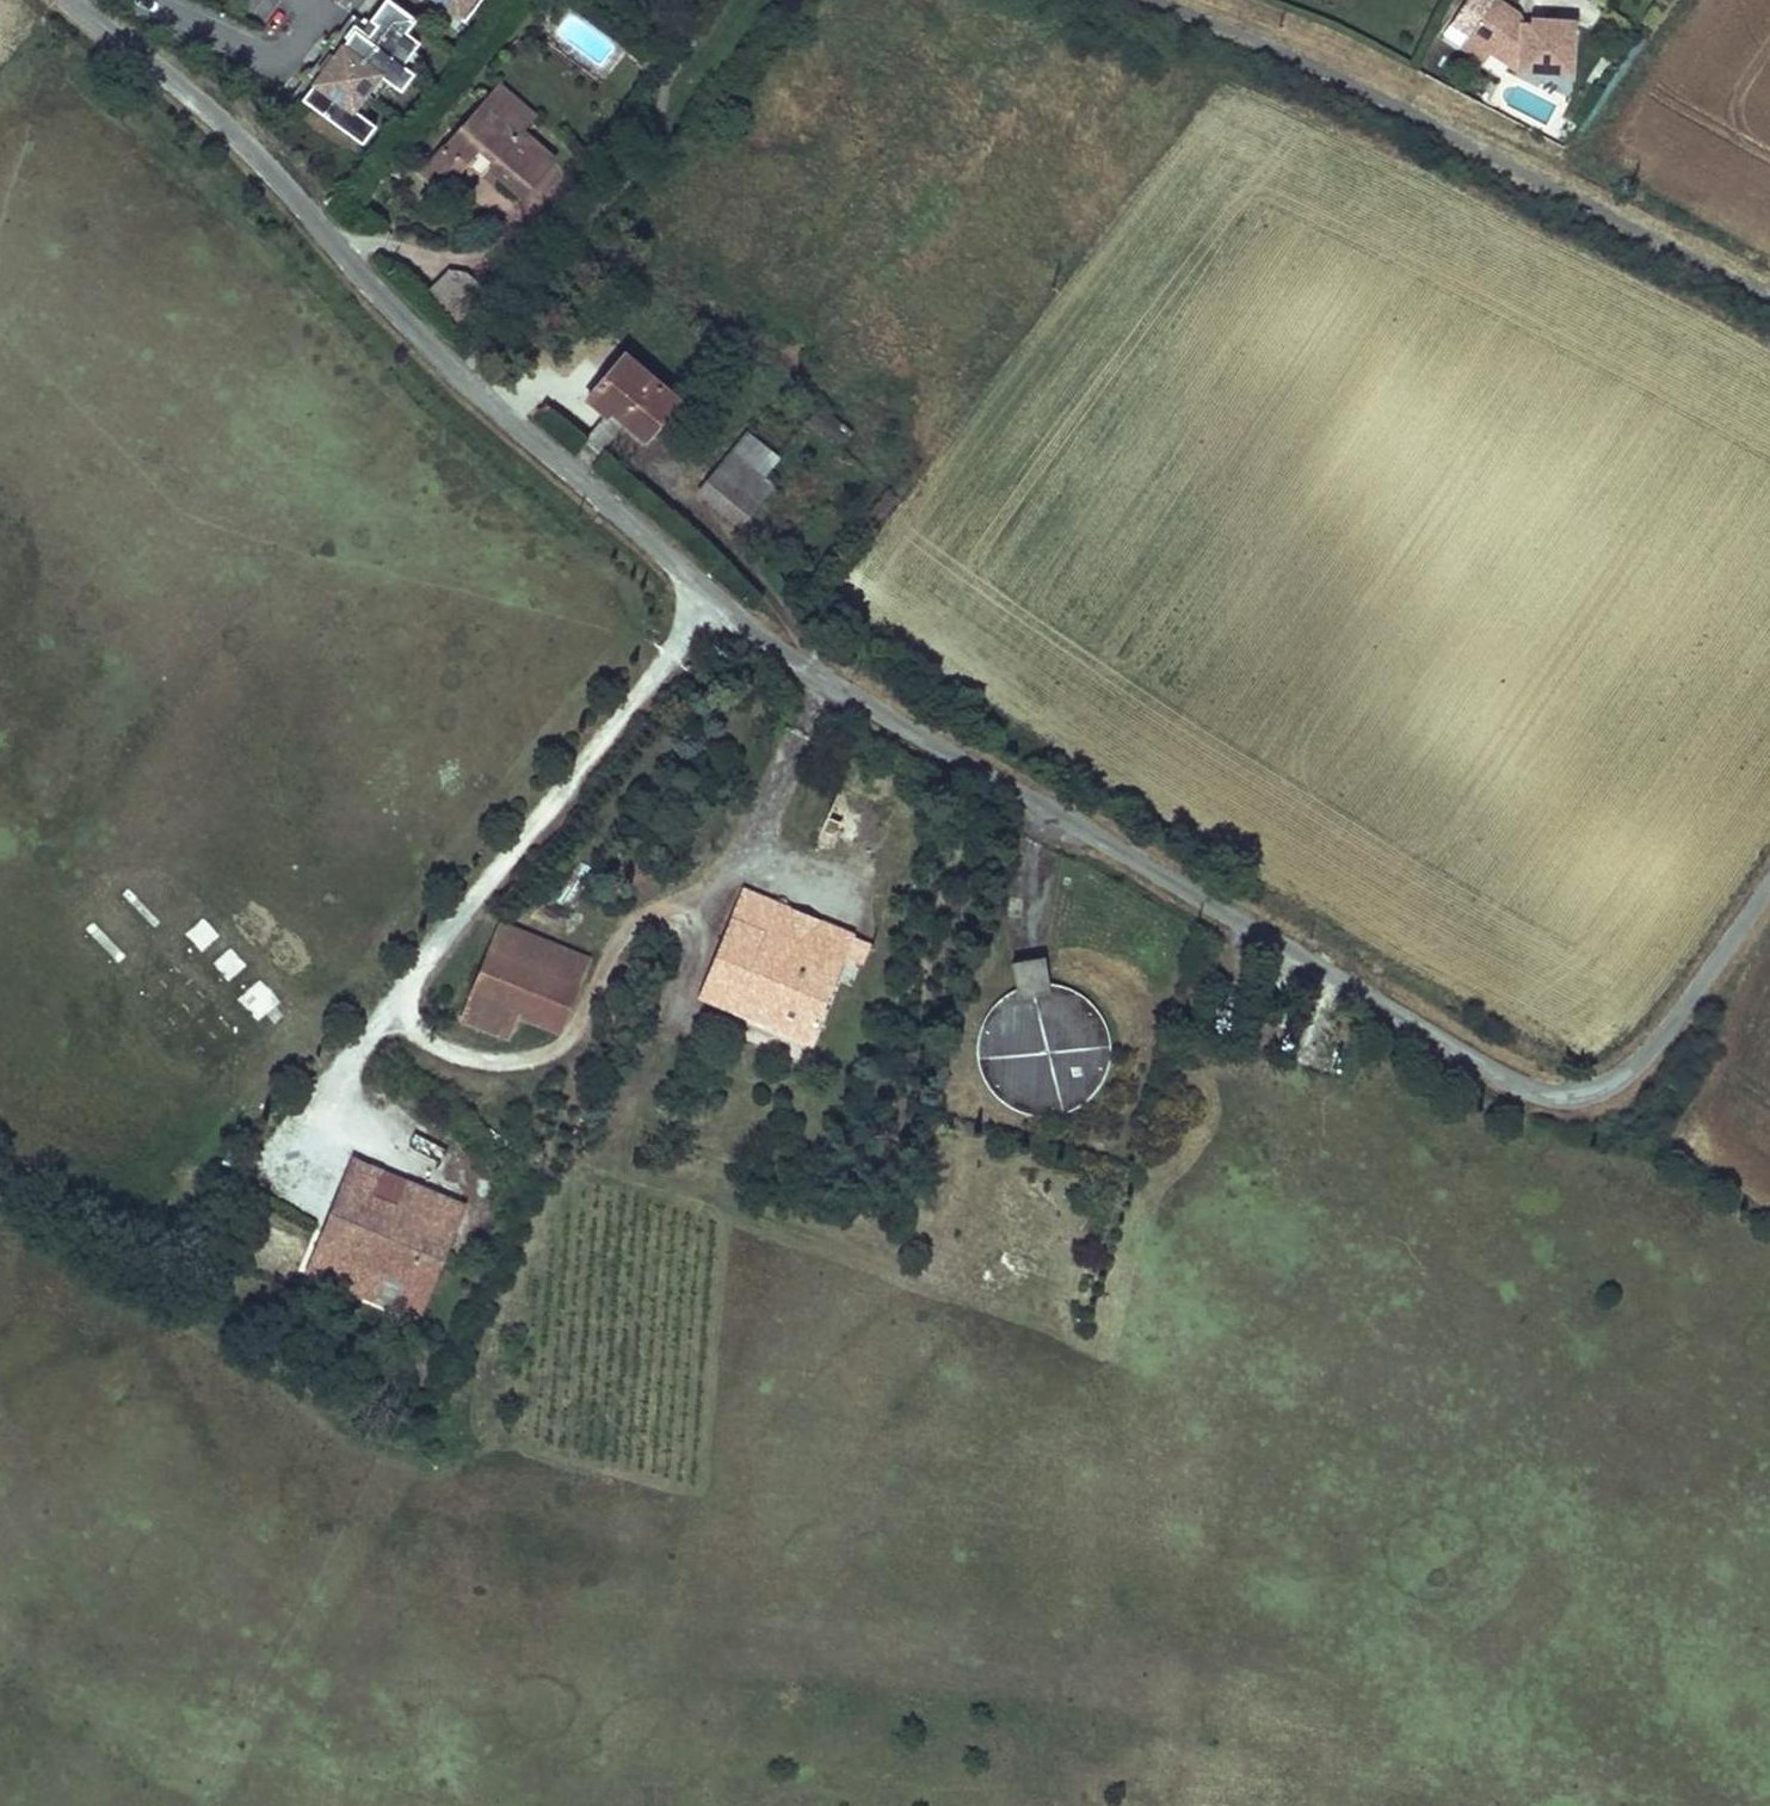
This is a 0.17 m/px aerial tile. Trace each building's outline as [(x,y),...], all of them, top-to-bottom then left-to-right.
[(378,74),(386,81),(400,90),(414,72),(411,70),(402,64),(412,49),(418,41),(405,31),(414,18),(389,0),(379,0),(366,18),(373,23),(366,34),(351,23),(342,36),(345,38),(329,62),(325,59),(321,65),(325,67),(302,100),(363,143),(376,125),(362,115),(353,109),(378,74)] [(477,0),(436,0),(463,19),(477,0)] [(1469,25),(1495,45),(1526,68),(1575,69),(1576,15),(1538,14),(1538,20),(1519,20),(1520,8),(1509,0),(1488,0),(1469,25)] [(1495,45),(1469,25),(1461,36),(1487,56),(1495,45)] [(411,70),(421,55),(412,49),(402,64),(411,70)] [(362,115),(386,81),(378,74),(353,109),(362,115)] [(485,85),(469,102),(489,120),(497,111),(517,128),(524,120),(485,85)] [(489,120),(469,102),(405,174),(431,197),(471,153),(484,165),(475,175),(509,205),(543,167),(510,136),(517,128),(497,111),(489,120)] [(415,288),(445,319),(472,288),(453,271),(431,272),(415,288)] [(676,400),(622,355),(586,398),(601,411),(575,442),(591,455),(620,419),(643,439),(676,400)] [(778,460),(743,432),(694,492),(740,529),(775,486),(764,477),(778,460)] [(736,893),(694,995),(806,1042),(848,940),(736,893)] [(846,956),(862,963),(871,942),(855,935),(846,956)] [(574,987),(487,950),(468,995),(555,1031),(574,987)] [(1053,951),(1025,954),(1029,979),(1024,981),(1015,984),(1003,992),(997,999),(991,1007),(986,1015),(982,1024),(979,1037),(979,1047),(980,1056),(984,1070),(988,1079),(996,1090),(1007,1100),(1015,1105),(1023,1109),(1037,1112),(1056,1112),(1070,1109),(1079,1105),(1097,1091),(1103,1083),(1112,1066),(1115,1052),(1115,1043),(1112,1024),(1104,1007),(1091,993),(1075,983),(1057,977),(1053,951)] [(348,1165),(334,1199),(362,1210),(376,1176),(348,1165)] [(416,1322),(448,1245),(421,1234),(362,1210),(334,1199),(303,1275),(326,1285),(330,1275),(377,1295),(373,1305),(416,1322)] [(421,1234),(448,1245),(462,1210),(435,1199),(421,1234)] [(373,1305),(377,1295),(330,1275),(326,1285),(373,1305)]
